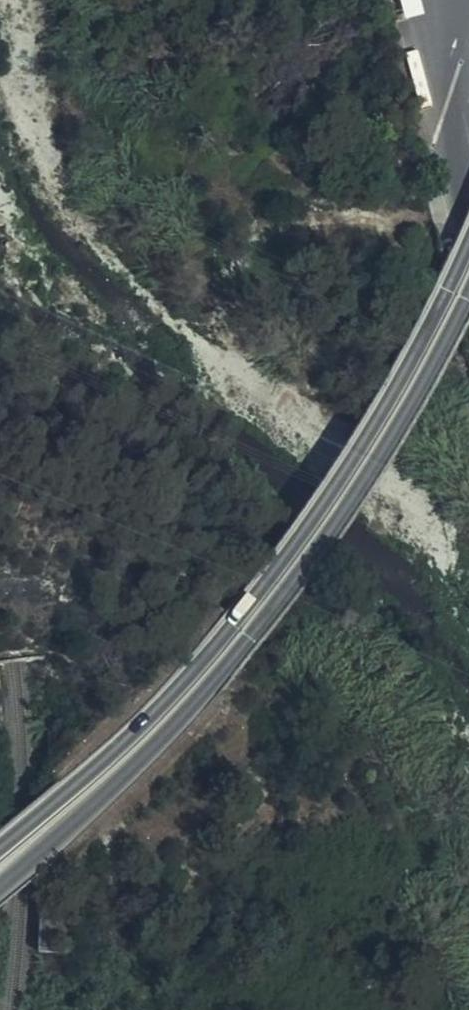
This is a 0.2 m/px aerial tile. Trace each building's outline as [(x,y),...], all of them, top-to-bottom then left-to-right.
[(407,16),(425,11),(422,0),(403,0),(407,16)]
